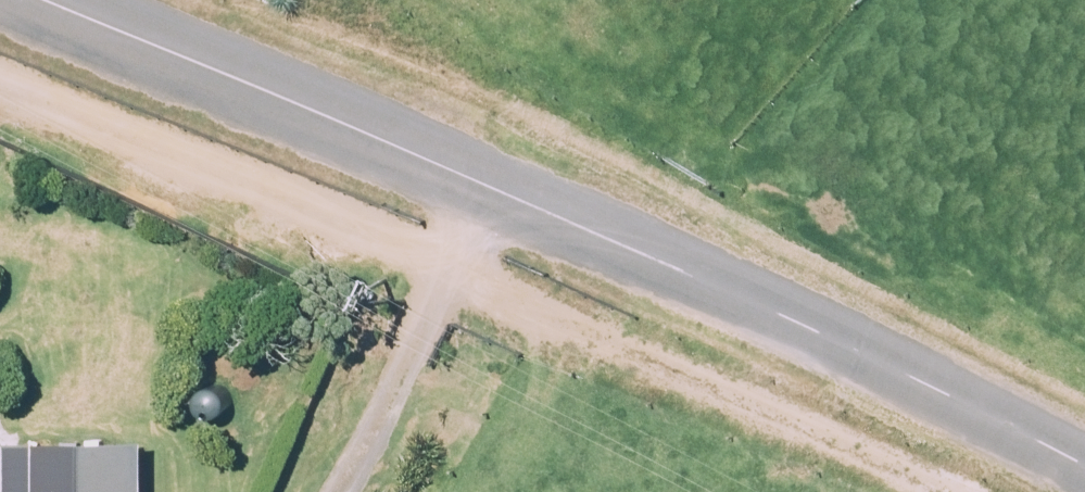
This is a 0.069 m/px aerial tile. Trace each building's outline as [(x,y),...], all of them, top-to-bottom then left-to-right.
[(150,442),(43,443),(43,491),(150,491),(150,442)] [(43,443),(13,443),(14,491),(43,491),(43,443)]
